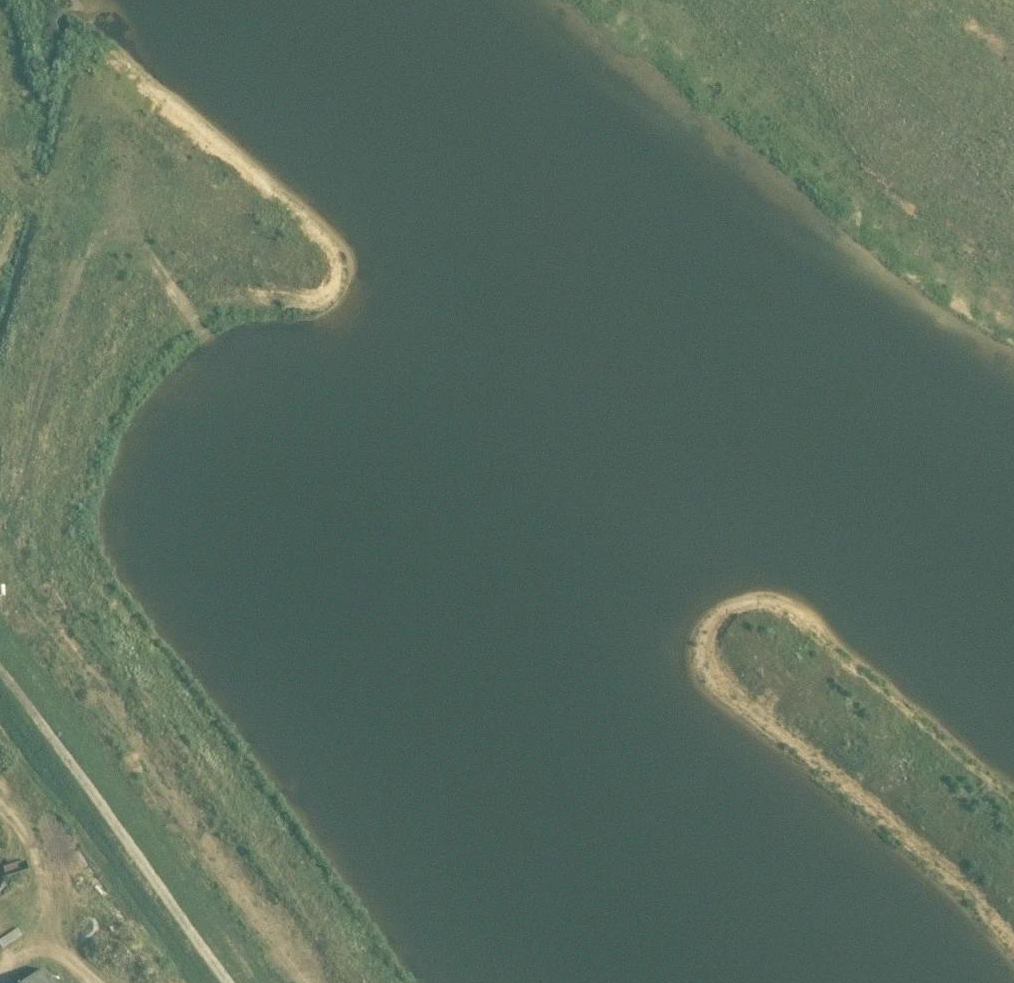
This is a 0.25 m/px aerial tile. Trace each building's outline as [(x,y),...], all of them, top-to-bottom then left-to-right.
[(27,982),(57,982),(44,968),(27,982)]
